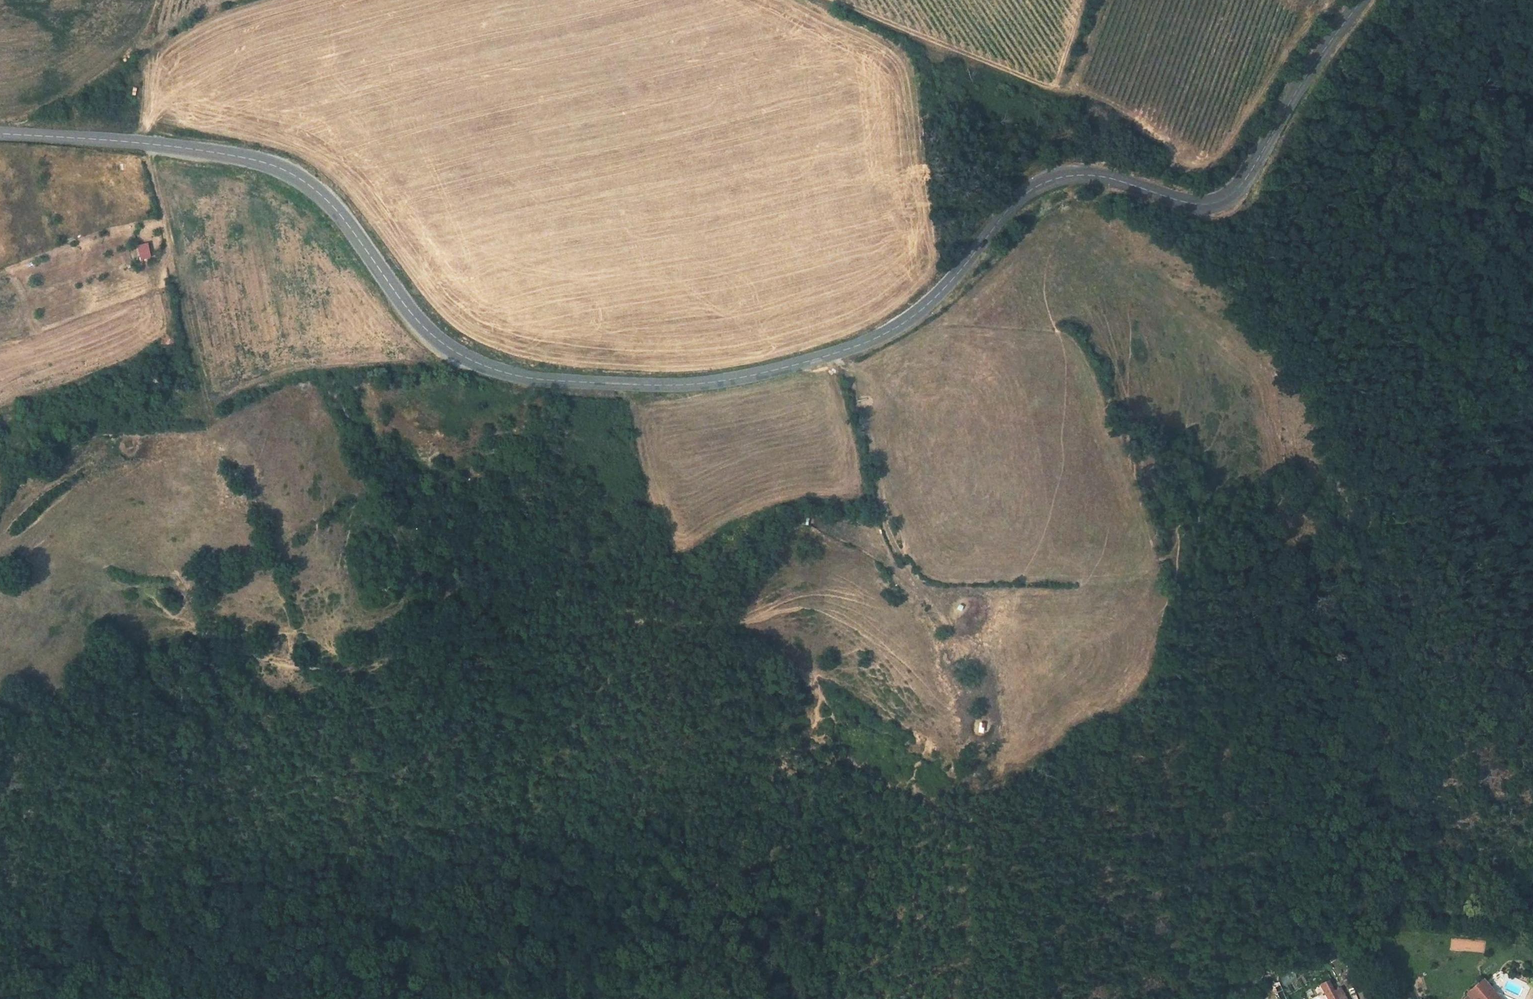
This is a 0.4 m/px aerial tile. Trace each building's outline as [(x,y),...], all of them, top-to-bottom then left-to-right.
[(137,245),(140,260),(151,257),(147,242),(137,245)] [(1452,940),(1452,949),(1473,949),(1473,940),(1452,940)] [(1358,965),(1346,944),(1340,948),(1352,969),(1358,965)] [(1478,982),(1463,998),(1498,998),(1478,982)]
